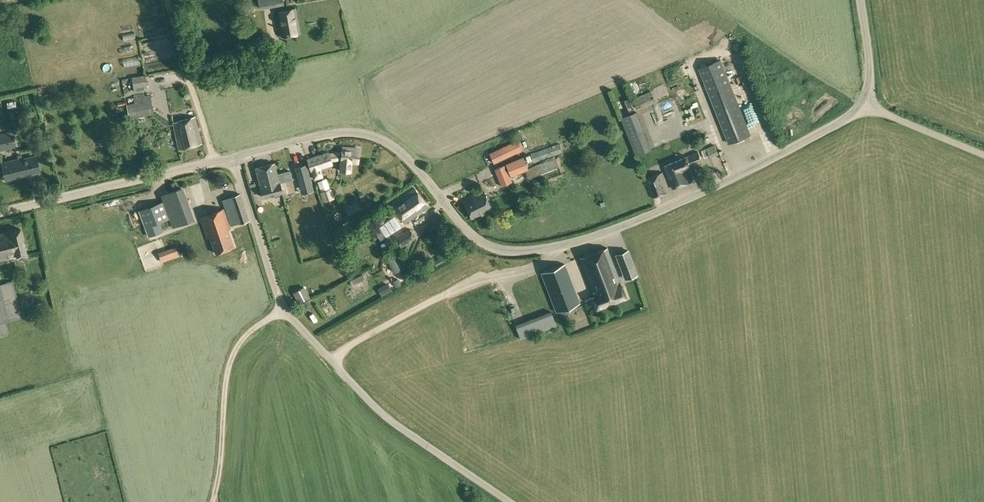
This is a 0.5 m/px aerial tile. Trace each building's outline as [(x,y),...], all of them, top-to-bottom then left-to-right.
[(261,8),(283,4),(282,0),(259,0),(261,8)] [(277,12),(281,36),(300,32),(296,8),(277,12)] [(750,135),(720,60),(699,68),(729,143),(750,135)] [(134,87),(143,85),(147,84),(145,74),(132,76),(134,87)] [(147,90),(128,94),(132,117),(153,114),(157,113),(153,94),(147,95),(147,90)] [(633,99),(637,109),(655,101),(651,91),(633,99)] [(635,109),(631,99),(630,98),(625,100),(629,111),(635,109)] [(660,101),(646,107),(649,113),(663,107),(660,101)] [(650,149),(635,112),(620,118),(635,155),(650,149)] [(173,122),(179,149),(202,143),(195,117),(173,122)] [(15,147),(11,132),(0,134),(0,150),(15,147)] [(490,153),(494,163),(522,150),(517,140),(490,153)] [(719,154),(714,144),(702,150),(705,157),(709,155),(711,158),(719,154)] [(550,156),(564,152),(563,146),(548,150),(550,156)] [(340,170),(350,171),(351,162),(358,163),(359,148),(342,147),(340,170)] [(331,159),(328,152),(328,151),(307,158),(313,178),(322,175),(319,168),(332,164),(331,159)] [(664,166),(673,188),(692,181),(687,168),(703,162),(698,152),(664,166)] [(2,162),(6,180),(27,175),(27,174),(41,171),(37,155),(23,158),(23,157),(2,162)] [(526,170),(529,178),(559,166),(554,156),(544,160),(545,161),(526,170)] [(523,171),(519,160),(505,166),(505,165),(495,169),(501,186),(510,183),(507,177),(523,171)] [(256,167),(261,187),(264,197),(282,192),(280,182),(274,162),(256,167)] [(306,165),(294,168),(298,185),(311,181),(306,165)] [(645,179),(652,197),(670,190),(663,172),(645,179)] [(317,181),(324,201),(333,198),(326,178),(317,181)] [(392,204),(405,222),(428,205),(415,187),(392,204)] [(463,201),(471,218),(481,214),(481,215),(493,210),(484,190),(472,196),(473,197),(463,201)] [(239,223),(250,219),(241,193),(222,199),(231,225),(239,222),(239,223)] [(160,220),(170,217),(170,216),(165,201),(140,209),(149,234),(163,230),(160,220)] [(349,213),(354,220),(363,214),(358,206),(349,213)] [(201,217),(208,236),(210,236),(216,252),(235,246),(228,229),(230,228),(223,208),(201,217)] [(173,225),(193,218),(190,209),(170,216),(170,217),(173,225)] [(27,253),(21,229),(0,234),(0,260),(27,253)] [(396,238),(401,246),(415,238),(410,230),(396,238)] [(428,244),(422,253),(430,258),(436,249),(428,244)] [(580,257),(595,297),(592,298),(596,308),(627,297),(608,247),(580,257)] [(171,249),(165,251),(168,260),(174,258),(171,249)] [(386,258),(394,273),(400,270),(392,255),(386,258)] [(445,261),(443,256),(434,261),(436,266),(445,261)] [(633,261),(622,265),(624,273),(636,269),(633,261)] [(565,264),(542,273),(556,312),(580,303),(565,264)] [(365,279),(363,274),(350,281),(352,286),(365,279)] [(11,281),(0,284),(0,336),(9,334),(5,321),(20,317),(11,281)] [(391,291),(388,283),(378,289),(381,296),(391,291)] [(288,297),(294,307),(304,301),(299,292),(288,297)] [(534,330),(558,322),(553,309),(519,321),(525,338),(535,334),(534,330)] [(572,324),(577,331),(586,325),(581,318),(572,324)]
